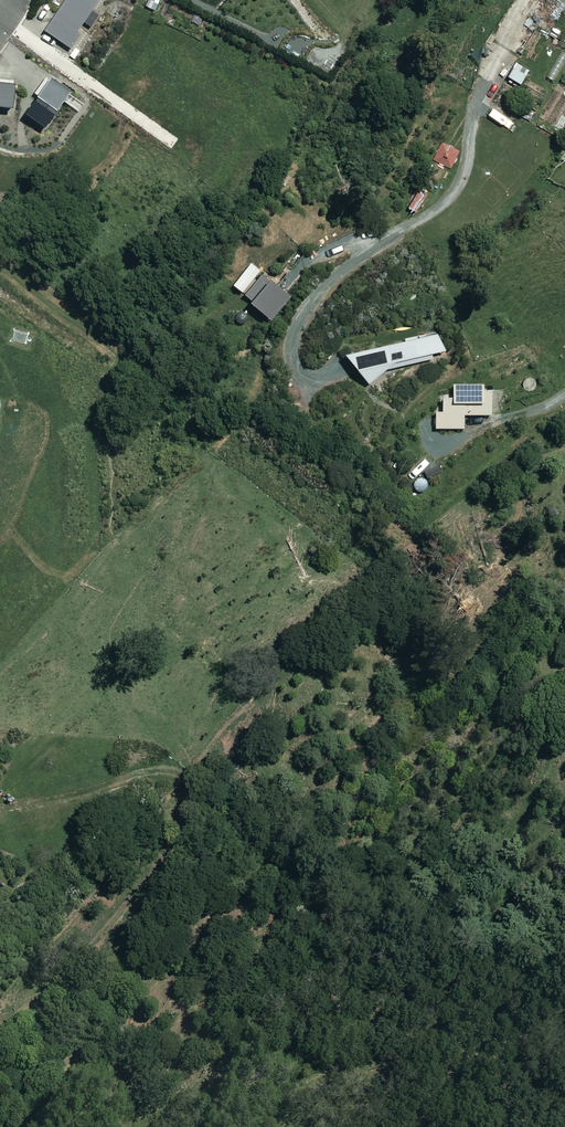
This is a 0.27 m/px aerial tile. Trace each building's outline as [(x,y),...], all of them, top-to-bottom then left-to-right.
[(72,49),(81,35),(77,33),(101,0),(66,0),(45,30),(72,49)] [(528,72),(516,64),(508,78),(520,85),(528,72)] [(52,78),(26,115),(45,129),(72,93),(52,78)] [(0,82),(0,110),(17,113),(20,85),(0,82)] [(514,95),(504,89),(496,102),(506,108),(514,95)] [(508,117),(503,125),(516,133),(521,125),(508,117)] [(462,153),(446,144),(425,183),(440,192),(443,185),(437,181),(442,171),(450,176),(462,153)] [(431,198),(420,189),(404,206),(415,216),(431,198)] [(278,289),(262,276),(243,298),(269,321),(289,298),(278,289)] [(344,357),(366,383),(382,373),(432,360),(431,354),(441,351),(436,334),(344,357)] [(491,415),(491,391),(482,392),(482,384),(452,385),(452,391),(442,391),(442,413),(434,413),(435,429),(463,429),(463,416),(491,415)] [(432,484),(423,475),(412,486),(421,495),(432,484)]
